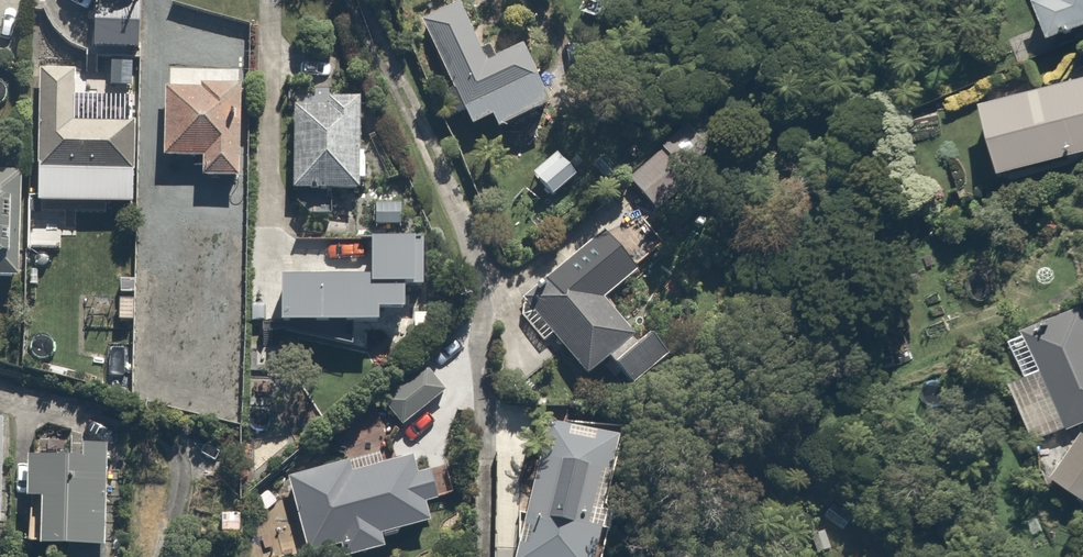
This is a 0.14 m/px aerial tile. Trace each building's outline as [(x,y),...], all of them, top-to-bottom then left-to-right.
[(164,0),(161,0),(109,0),(106,54),(104,72),(135,74),(137,42),(161,44),(164,0)] [(540,105),(514,40),(479,54),(457,0),(456,0),(415,16),(458,124),(481,115),(486,127),(540,105)] [(1063,45),(1082,37),(1082,0),(1054,0),(1046,3),(1063,45)] [(79,118),(82,68),(34,65),(27,183),(65,185),(65,172),(114,175),(118,120),(79,118)] [(191,184),(241,186),(243,128),(229,127),(230,83),(157,81),(155,149),(192,150),(191,184)] [(1016,185),(1082,164),(1082,84),(993,112),(1016,185)] [(358,144),(360,90),(286,87),(284,185),(370,188),(371,144),(358,144)] [(22,202),(24,175),(0,174),(0,201),(22,202)] [(0,232),(0,276),(8,276),(11,232),(0,232)] [(633,389),(665,363),(605,290),(627,272),(596,235),(510,305),(572,380),(604,354),(633,389)] [(414,286),(417,241),(357,237),(354,277),(267,271),(264,319),(363,326),(364,308),(392,310),(394,285),(414,286)] [(1020,341),(1037,380),(1016,389),(1039,445),(1082,426),(1082,314),(1020,341)] [(452,389),(430,360),(379,400),(401,429),(452,389)] [(584,539),(569,538),(594,463),(589,461),(598,433),(567,423),(562,439),(549,435),(549,424),(498,424),(498,556),(583,556),(584,539)] [(112,441),(32,432),(24,496),(35,498),(30,538),(100,547),(112,441)] [(1082,435),(1054,482),(1082,500),(1082,436),(1082,435)] [(293,556),(326,549),(328,556),(332,556),(376,547),(374,538),(402,531),(385,462),(345,471),(343,461),(275,477),(293,556)]
